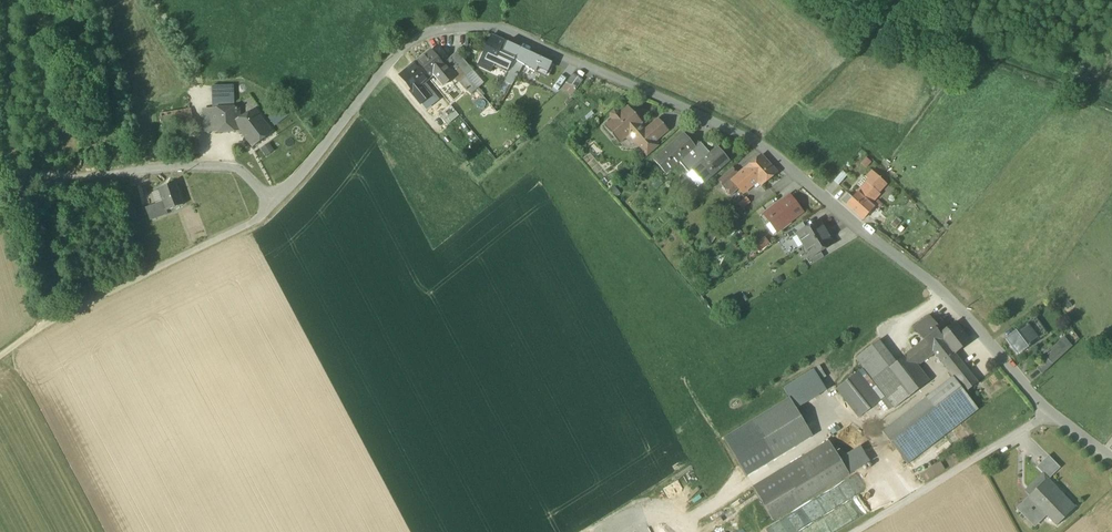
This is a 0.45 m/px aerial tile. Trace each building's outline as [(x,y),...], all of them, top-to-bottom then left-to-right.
[(492,36),(482,58),(489,62),(493,64),(498,53),(504,41),(492,36)] [(504,41),(498,53),(512,60),(513,59),(515,60),(517,55),(520,49),(504,41)] [(517,55),(515,60),(522,65),(523,65),(534,72),(537,66),(541,58),(520,49),(517,55)] [(429,78),(434,74),(444,66),(443,64),(431,50),(416,63),(429,78)] [(456,52),(450,57),(466,77),(466,76),(473,71),(456,52)] [(507,71),(512,60),(498,53),(493,64),(494,65),(507,71)] [(459,82),(466,77),(450,57),(443,64),(444,66),(450,73),(451,72),(455,76),(454,76),(459,82)] [(486,69),(489,62),(482,58),(479,65),(486,69)] [(541,58),(537,66),(548,71),(552,63),(541,58)] [(503,80),(512,84),(522,65),(514,61),(512,60),(507,71),(503,80)] [(489,62),(486,69),(491,71),(494,65),(493,64),(489,62)] [(424,83),(429,78),(416,63),(400,76),(413,90),(411,91),(420,103),(430,96),(421,85),(424,83)] [(450,73),(444,66),(434,74),(443,86),(454,76),(455,76),(451,72),(450,73)] [(537,66),(534,72),(544,78),(548,71),(537,66)] [(484,83),(473,71),(466,76),(466,77),(477,89),(484,83)] [(570,95),(576,90),(583,80),(573,73),(566,82),(561,89),(570,95)] [(466,77),(459,82),(471,95),(477,89),(466,77)] [(437,98),(424,83),(421,85),(430,96),(420,103),(425,108),(437,98)] [(234,107),(235,107),(234,85),(211,86),(212,108),(230,108),(230,105),(234,105),(234,107)] [(482,95),(475,100),(483,109),(489,103),(482,95)] [(213,132),(240,131),(252,147),(272,133),(254,109),(238,118),(238,107),(235,107),(234,107),(234,105),(230,105),(230,108),(212,108),(203,109),(205,133),(213,132)] [(450,107),(440,115),(447,124),(457,115),(450,107)] [(635,142),(643,151),(646,148),(654,142),(668,130),(659,119),(645,131),(639,125),(642,122),(628,107),(620,114),(618,112),(614,112),(612,114),(612,117),(613,120),(605,127),(612,136),(617,132),(621,133),(625,137),(632,145),(635,142)] [(270,117),(275,124),(285,116),(281,109),(270,117)] [(617,132),(612,136),(618,143),(625,137),(621,133),(617,132)] [(673,143),(681,153),(692,143),(684,134),(673,143)] [(646,148),(651,153),(658,147),(654,142),(646,148)] [(274,151),(269,143),(261,149),(266,156),(274,151)] [(688,173),(694,168),(701,161),(699,158),(707,151),(700,143),(695,147),(692,143),(681,153),(673,143),(653,160),(665,174),(679,162),(688,173)] [(709,154),(707,151),(699,158),(701,161),(694,168),(706,182),(727,163),(715,149),(709,154)] [(731,182),(742,194),(757,181),(761,185),(776,173),(761,156),(745,168),(738,175),(730,181),(731,182)] [(718,180),(724,188),(731,182),(730,181),(738,175),(732,168),(718,180)] [(834,179),(840,184),(847,176),(841,171),(834,179)] [(857,193),(870,204),(879,194),(878,193),(886,184),(872,171),(866,178),(868,180),(857,193)] [(163,202),(166,211),(182,205),(183,205),(179,194),(175,183),(158,189),(159,190),(163,202)] [(155,204),(163,202),(159,190),(151,193),(155,204)] [(189,191),(179,194),(183,205),(182,205),(183,208),(194,204),(189,191)] [(857,193),(853,198),(847,205),(862,219),(873,207),(870,204),(857,193)] [(843,201),(847,205),(853,198),(848,195),(843,201)] [(801,212),(789,197),(776,207),(775,206),(766,213),(770,219),(768,220),(773,226),(775,225),(779,231),(789,223),(788,222),(801,212)] [(145,208),(149,220),(167,213),(166,211),(163,202),(155,204),(145,208)] [(797,235),(804,246),(826,232),(819,221),(806,229),(797,234),(797,235)] [(789,231),(793,237),(797,235),(797,234),(806,229),(802,222),(789,231)] [(833,244),(826,232),(804,246),(811,256),(811,257),(820,251),(833,244)] [(756,252),(768,243),(765,238),(752,248),(756,252)] [(806,259),(810,265),(823,257),(820,251),(811,257),(811,256),(806,259)] [(942,363),(953,355),(938,336),(939,335),(936,332),(938,330),(928,317),(914,328),(924,341),(933,352),(942,363)] [(1035,318),(1025,324),(1037,340),(1047,334),(1035,318)] [(955,323),(939,335),(938,336),(953,355),(954,353),(955,354),(970,342),(955,323)] [(1017,354),(1037,340),(1025,324),(1025,323),(1005,339),(1017,354)] [(1044,360),(1050,366),(1072,346),(1064,336),(1041,357),(1044,360)] [(856,358),(873,380),(888,369),(896,363),(878,340),(856,358)] [(904,356),(904,357),(913,368),(933,352),(924,341),(904,356)] [(955,354),(954,353),(953,355),(942,363),(948,372),(961,361),(955,354)] [(896,363),(888,369),(910,396),(925,384),(913,368),(904,357),(896,363)] [(1034,369),(1040,375),(1050,366),(1044,360),(1034,369)] [(948,372),(952,377),(965,393),(977,383),(961,361),(948,372)] [(895,408),(910,396),(888,369),(873,380),(895,408)] [(783,388),(789,398),(796,409),(826,391),(814,370),(783,388)] [(856,414),(859,418),(880,401),(857,372),(836,389),(856,414)] [(978,410),(965,393),(952,377),(926,398),(951,430),(978,410)] [(746,477),(812,436),(796,409),(789,398),(723,439),(746,477)] [(907,465),(951,430),(926,398),(882,432),(907,465)] [(753,488),(773,521),(849,475),(869,463),(859,447),(839,459),(829,442),(753,488)] [(1044,475),(1048,479),(1060,468),(1048,456),(1036,467),(1044,475)] [(940,462),(920,474),(924,482),(945,470),(940,462)] [(1018,509),(1034,525),(1045,515),(1050,510),(1061,521),(1075,507),(1057,489),(1053,492),(1044,483),(1048,479),(1044,475),(1030,490),(1033,493),(1018,509)] [(1057,489),(1048,479),(1044,483),(1053,492),(1057,489)] [(1050,510),(1045,515),(1056,526),(1061,521),(1050,510)]
